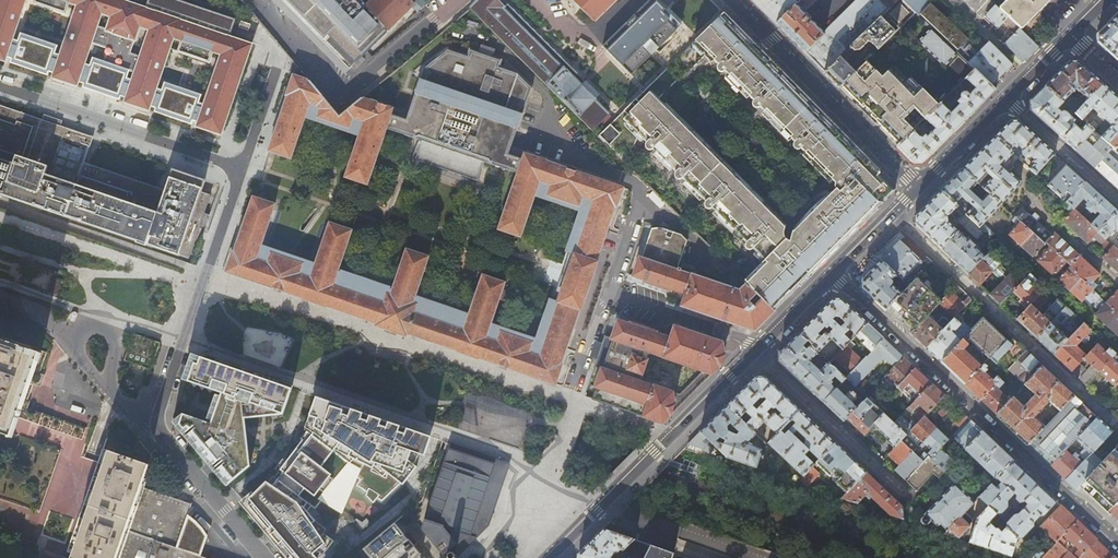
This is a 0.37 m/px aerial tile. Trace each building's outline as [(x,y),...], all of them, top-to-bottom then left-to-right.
[(127,98),(125,102),(149,110),(150,106),(155,108),(154,111),(191,124),(192,120),(198,122),(196,126),(220,134),(250,44),(228,36),(234,18),(181,0),(146,0),(144,7),(140,6),(142,0),(35,0),(35,1),(65,12),(69,2),(78,5),(60,54),(54,52),(57,45),(21,32),(19,39),(13,38),(25,0),(0,0),(0,59),(5,60),(6,56),(11,58),(10,62),(47,75),(49,71),(54,73),(53,76),(77,85),(78,81),(84,83),(82,86),(120,100),(121,96),(127,98)] [(353,66),(391,31),(390,30),(416,6),(410,0),(287,0),(353,66)] [(471,8),(592,129),(608,112),(595,100),(595,99),(590,94),(573,77),(578,73),(510,5),(507,3),(503,7),(496,0),(478,0),(476,1),(476,2),(471,8)] [(594,21),(615,0),(573,0),(594,21)] [(602,46),(631,75),(651,55),(644,48),(652,40),(659,48),(676,30),(667,21),(669,19),(662,12),(665,10),(656,0),(649,0),(602,46)] [(805,52),(814,61),(824,72),(898,0),(858,0),(824,33),(804,12),(816,0),(754,0),(760,7),(790,37),(805,52)] [(902,0),(898,0),(824,72),(831,79),(840,87),(842,85),(851,76),(855,72),(847,63),(854,56),(855,51),(860,50),(868,42),(872,43),(879,49),(885,43),(896,32),(888,24),(892,20),(900,28),(915,13),(902,0)] [(915,13),(918,15),(930,2),(928,0),(902,0),(915,13)] [(1017,25),(999,9),(990,0),(965,0),(981,16),(983,17),(985,16),(998,28),(1006,21),(1014,28),(1017,25)] [(999,9),(1017,25),(1021,29),(1026,24),(1039,11),(1049,0),(1008,0),(999,9)] [(930,2),(918,15),(931,28),(956,52),(960,47),(968,39),(962,33),(930,2)] [(1110,22),(1098,34),(1097,42),(1117,61),(1117,13),(1110,22)] [(697,39),(638,97),(598,135),(626,163),(639,135),(647,142),(646,145),(646,147),(646,148),(647,150),(648,150),(650,151),(653,150),(654,150),(676,172),(675,174),(675,176),(675,177),(676,179),(679,180),(681,180),(684,179),(706,202),(705,203),(705,205),(705,206),(706,208),(708,210),(710,210),(711,210),(714,209),(748,243),(747,246),(747,248),(748,250),(750,252),(753,252),(755,250),(766,260),(755,271),(744,281),(748,284),(757,294),(763,299),(774,311),(784,301),(810,275),(872,214),(895,190),(755,49),(755,50),(721,15),(697,39)] [(755,49),(722,15),(721,15),(755,50),(755,49)] [(249,24),(239,20),(237,26),(247,30),(249,24)] [(956,52),(931,28),(918,42),(945,67),(958,54),(956,52)] [(1039,46),(1021,29),(1005,44),(1016,55),(1023,62),(1030,55),(1039,46)] [(968,64),(975,70),(991,86),(992,85),(1002,75),(1013,65),(1010,62),(994,47),(989,42),(973,59),(968,64)] [(883,78),(875,70),(899,47),(895,44),(891,48),(885,43),(879,49),(873,54),(867,60),(855,72),(851,76),(842,85),(867,111),(899,144),(913,130),(922,121),(932,111),(939,104),(913,78),(907,85),(891,70),(883,78)] [(418,90),(417,92),(414,91),(405,118),(391,113),(386,128),(422,140),(416,159),(478,179),(484,160),(516,171),(520,158),(508,154),(517,127),(514,126),(515,124),(518,125),(524,109),(526,101),(531,89),(531,87),(532,86),(517,72),(499,66),(500,64),(498,63),(499,58),(468,48),(466,54),(446,47),(423,67),(415,89),(418,90)] [(973,59),(960,47),(956,52),(958,54),(968,64),(973,59)] [(865,58),(867,60),(873,54),(871,52),(865,58)] [(1059,73),(1045,86),(1067,106),(1075,113),(1082,106),(1073,98),(1074,97),(1071,94),(1076,89),(1088,100),(1103,84),(1078,61),(1070,62),(1059,73)] [(386,128),(391,113),(393,108),(371,100),(371,101),(360,97),(338,115),(333,109),(296,64),(286,95),(287,95),(268,150),(290,158),(306,112),(318,117),(349,128),(349,127),(361,131),(346,177),(367,184),(386,128)] [(995,90),(991,86),(975,70),(966,78),(976,89),(974,91),(970,88),(967,91),(967,92),(966,92),(964,92),(961,93),(960,94),(960,96),(960,97),(961,99),(953,107),(956,110),(952,114),(941,103),(939,104),(932,111),(953,132),(975,110),(995,90)] [(1103,84),(1088,100),(1082,106),(1075,113),(1082,120),(1093,109),(1112,125),(1101,136),(1108,143),(1117,132),(1117,97),(1103,84)] [(1067,106),(1045,86),(1036,95),(1030,101),(1030,109),(1075,151),(1094,130),(1086,123),(1082,128),(1081,127),(1079,128),(1075,125),(1078,122),(1068,112),(1067,112),(1066,112),(1065,112),(1064,114),(1062,112),(1067,106)] [(189,258),(210,195),(201,192),(205,180),(173,169),(165,190),(84,163),(93,137),(0,105),(0,195),(179,256),(179,255),(189,258)] [(953,132),(932,111),(922,121),(930,128),(925,133),(925,135),(923,137),(922,136),(921,136),(919,137),(913,130),(899,144),(897,146),(906,154),(913,162),(914,163),(922,163),(936,149),(953,132)] [(998,134),(995,136),(1018,158),(1023,163),(1025,160),(1021,156),(1024,153),(1025,154),(1025,155),(1026,155),(1027,156),(1029,156),(1030,157),(1034,160),(1032,162),(1034,164),(1030,169),(1036,175),(1055,154),(1019,121),(1010,121),(998,134)] [(1101,136),(1094,130),(1075,151),(1095,169),(1114,148),(1108,143),(1101,136)] [(1108,143),(1114,148),(1116,150),(1117,148),(1117,132),(1108,143)] [(1018,158),(995,136),(993,139),(990,142),(962,169),(978,183),(987,174),(991,177),(982,187),(1001,205),(1020,184),(1019,181),(1010,172),(1014,167),(1012,165),(1015,162),(1018,158)] [(1116,150),(1114,148),(1095,169),(1117,190),(1117,162),(1115,160),(1117,157),(1117,152),(1116,150)] [(615,207),(616,207),(622,190),(620,186),(615,185),(524,156),(518,172),(498,229),(520,237),(535,191),(547,195),(546,196),(578,207),(578,206),(590,211),(575,253),(597,260),(601,248),(610,220),(613,212),(615,207)] [(1072,196),(1085,182),(1066,165),(1048,185),(1060,197),(1066,191),(1072,196)] [(941,191),(954,203),(970,218),(985,231),(990,236),(993,233),(983,223),(1001,205),(982,187),(978,183),(962,169),(952,180),(941,191)] [(1117,211),(1085,182),(1072,196),(1066,202),(1073,209),(1083,199),(1087,203),(1085,204),(1087,206),(1085,208),(1091,213),(1093,211),(1094,212),(1096,211),(1100,214),(1090,225),(1098,232),(1117,211)] [(931,239),(941,249),(958,231),(947,221),(947,217),(951,213),(964,225),(967,222),(970,218),(954,203),(941,191),(938,194),(934,197),(916,216),(915,224),(931,239)] [(377,323),(387,295),(380,293),(381,289),(343,277),(343,278),(336,276),(352,230),(330,223),(314,268),(271,254),(259,250),(275,205),(253,197),(234,252),(233,252),(228,268),(230,273),(304,298),(303,299),(325,307),(326,306),(377,323)] [(1014,217),(1043,244),(1045,242),(1048,245),(1036,260),(1053,276),(1066,261),(1070,265),(1068,267),(1088,286),(1100,274),(1054,232),(1050,236),(1036,223),(1040,219),(1034,213),(1030,217),(1021,209),(1014,217)] [(1090,225),(1073,209),(1063,221),(1087,243),(1094,236),(1101,243),(1105,239),(1098,232),(1090,225)] [(1117,211),(1098,232),(1105,239),(1115,228),(1117,231),(1117,212),(1117,211)] [(1032,256),(1043,244),(1014,217),(1011,221),(1017,226),(1008,235),(1032,256)] [(981,235),(985,231),(970,218),(967,222),(964,225),(963,226),(977,239),(981,235)] [(748,302),(757,294),(748,284),(739,293),(734,292),(734,290),(692,276),(694,270),(683,266),(681,269),(679,268),(688,242),(682,237),(659,228),(651,228),(641,258),(639,258),(633,276),(645,280),(644,281),(670,290),(671,288),(685,293),(681,306),(722,320),(721,324),(720,324),(717,324),(713,335),(716,335),(716,337),(715,340),(674,326),(670,338),(656,333),(656,331),(630,322),(630,324),(618,320),(612,337),(605,335),(595,366),(602,368),(596,384),(598,385),(594,397),(662,423),(670,416),(676,399),(674,389),(655,383),(654,384),(640,380),(650,350),(664,355),(664,356),(712,374),(719,367),(724,353),(722,343),(724,339),(725,339),(728,339),(729,337),(730,335),(731,331),(732,328),(729,327),(728,326),(730,322),(755,331),(765,320),(770,316),(774,311),(763,299),(754,308),(748,302)] [(959,231),(958,231),(941,249),(968,274),(985,256),(980,251),(982,249),(976,243),(975,245),(970,241),(972,239),(969,236),(967,238),(959,231)] [(876,256),(881,260),(892,270),(896,275),(899,277),(902,280),(909,286),(916,278),(932,261),(915,246),(900,232),(889,243),(886,245),(885,247),(876,256)] [(990,250),(997,243),(993,239),(986,247),(990,250)] [(1030,274),(997,243),(990,250),(985,256),(968,274),(980,285),(993,270),(1004,280),(990,295),(1001,305),(1014,290),(1030,274)] [(1113,246),(1102,257),(1117,272),(1117,251),(1113,246)] [(387,294),(387,295),(377,323),(376,327),(406,337),(407,334),(457,351),(478,359),(479,357),(553,383),(556,381),(563,364),(561,363),(563,358),(580,309),(559,302),(541,356),(529,352),(532,343),(489,328),(504,283),(483,275),(468,319),(424,304),(423,307),(413,303),(429,257),(407,249),(391,295),(387,294)] [(589,286),(598,262),(574,253),(570,263),(563,261),(561,268),(559,272),(556,283),(553,289),(561,292),(557,301),(581,309),(589,286)] [(881,260),(876,256),(863,269),(867,274),(872,269),(881,260)] [(872,269),(867,274),(862,279),(862,288),(872,297),(886,310),(889,306),(901,294),(896,288),(897,287),(893,283),(892,285),(889,282),(896,275),(892,270),(881,260),(872,269)] [(1088,286),(1068,267),(1057,279),(1081,302),(1084,299),(1097,311),(1094,314),(1117,335),(1117,313),(1106,302),(1088,286)] [(1030,274),(1014,290),(1021,297),(1019,300),(1028,308),(1031,305),(1040,296),(1047,289),(1030,274)] [(916,278),(909,286),(901,294),(889,306),(914,329),(937,306),(939,304),(941,301),(916,278)] [(941,301),(939,304),(954,318),(956,316),(972,299),(967,295),(963,299),(963,303),(953,294),(958,293),(962,290),(957,285),(941,301)] [(1106,302),(1117,313),(1117,291),(1117,290),(1106,302)] [(1047,302),(1040,296),(1031,305),(1035,308),(1037,306),(1040,309),(1047,302)] [(867,322),(842,298),(834,298),(822,309),(800,332),(819,351),(830,340),(832,340),(842,350),(850,341),(843,334),(849,329),(856,335),(867,322)] [(1058,300),(1043,316),(1051,324),(1066,308),(1058,300)] [(1035,308),(1031,305),(1028,308),(1016,319),(1036,338),(1051,324),(1043,316),(1035,308)] [(941,310),(937,306),(914,329),(910,333),(926,348),(950,322),(945,318),(942,318),(936,324),(930,318),(935,314),(937,315),(941,310)] [(1073,314),(1066,308),(1051,324),(1036,338),(1053,355),(1073,334),(1062,325),(1073,314)] [(950,322),(926,348),(941,362),(964,337),(958,331),(964,324),(956,316),(954,318),(950,322)] [(971,330),(965,336),(971,341),(989,358),(1006,340),(982,318),(971,330)] [(883,338),(867,322),(856,335),(860,340),(862,338),(864,340),(862,343),(871,351),(883,338)] [(1083,323),(1073,334),(1053,355),(1071,372),(1080,363),(1084,358),(1086,356),(1076,347),(1091,331),(1083,323)] [(964,324),(958,331),(964,337),(965,336),(971,330),(964,324)] [(819,351),(800,332),(789,342),(779,352),(779,360),(796,377),(823,402),(836,388),(831,383),(832,381),(830,380),(834,375),(842,382),(846,378),(841,373),(834,367),(828,361),(819,370),(811,362),(813,360),(811,358),(819,351)] [(15,437),(19,426),(44,352),(0,336),(0,432),(15,437)] [(971,341),(965,336),(964,337),(941,362),(965,384),(981,367),(962,350),(965,347),(968,349),(970,346),(968,344),(971,341)] [(1010,336),(1006,340),(989,358),(994,362),(1005,373),(1009,370),(1027,351),(1010,336)] [(850,373),(846,378),(851,383),(855,386),(880,359),(887,361),(893,367),(903,356),(883,338),(871,351),(862,360),(850,373)] [(1101,340),(1086,356),(1084,358),(1092,367),(1080,380),(1086,386),(1099,372),(1112,358),(1099,347),(1104,342),(1101,340)] [(851,341),(850,341),(842,350),(834,358),(838,362),(834,367),(841,373),(845,369),(850,373),(862,360),(850,349),(854,344),(851,341)] [(1042,366),(1027,351),(1009,370),(1024,385),(1042,366)] [(212,393),(215,390),(224,393),(213,424),(185,414),(180,424),(202,451),(201,451),(204,455),(205,455),(209,460),(217,470),(218,470),(229,483),(250,465),(236,419),(261,411),(283,414),(292,389),(197,356),(188,381),(196,387),(199,385),(200,385),(204,390),(207,388),(208,388),(212,393)] [(915,368),(903,356),(893,367),(885,376),(897,388),(899,385),(915,368)] [(994,362),(989,358),(981,367),(965,384),(980,399),(1000,379),(1000,378),(998,376),(994,381),(992,379),(994,377),(992,375),(990,377),(985,373),(988,370),(986,369),(988,366),(989,368),(994,362)] [(1112,358),(1099,372),(1115,386),(1117,383),(1117,364),(1112,358)] [(1085,368),(1080,363),(1071,372),(1077,377),(1085,368)] [(1058,381),(1042,366),(1024,385),(1030,390),(1026,394),(1029,397),(1026,400),(1029,402),(1024,407),(1013,396),(1012,398),(996,414),(1012,429),(1058,381)] [(931,383),(915,368),(899,385),(910,396),(909,397),(914,401),(931,383)] [(748,420),(746,419),(743,422),(754,431),(763,422),(776,434),(780,430),(783,427),(800,409),(764,375),(756,375),(742,390),(726,405),(739,417),(746,411),(751,417),(748,420)] [(846,378),(842,382),(839,384),(845,390),(851,383),(846,378)] [(1005,384),(1000,379),(980,399),(996,414),(1012,398),(1010,396),(1007,398),(999,390),(1005,384)] [(1074,396),(1058,381),(1012,429),(1028,444),(1050,421),(1047,418),(1045,420),(1038,413),(1049,401),(1059,411),(1074,396)] [(926,415),(944,395),(931,383),(914,401),(894,423),(906,435),(907,435),(926,415)] [(836,388),(823,402),(831,410),(843,421),(846,418),(866,396),(862,393),(857,398),(856,394),(853,391),(849,391),(844,396),(836,388)] [(871,401),(866,396),(846,418),(855,426),(863,418),(860,416),(868,407),(867,405),(871,401)] [(1074,396),(1059,411),(1050,421),(1028,444),(1051,465),(1096,417),(1074,396)] [(307,423),(313,428),(311,432),(310,433),(307,436),(307,435),(269,484),(266,482),(244,503),(291,557),(317,557),(313,554),(317,551),(325,550),(336,536),(321,530),(316,531),(315,517),(320,515),(315,504),(322,500),(322,498),(323,495),(332,498),(336,484),(333,483),(359,460),(367,460),(366,466),(357,476),(363,481),(358,486),(368,494),(366,496),(373,503),(377,499),(382,501),(401,483),(407,476),(409,477),(416,467),(413,464),(415,462),(418,453),(420,454),(427,435),(316,397),(307,423)] [(938,415),(944,420),(956,406),(949,399),(938,411),(938,415)] [(743,422),(739,417),(726,405),(712,419),(684,447),(691,449),(695,446),(701,448),(708,451),(712,447),(706,442),(709,439),(725,455),(725,456),(756,467),(760,453),(758,452),(761,448),(748,441),(756,433),(754,431),(743,422)] [(877,416),(868,407),(860,416),(863,418),(855,426),(864,435),(874,425),(873,424),(883,413),(882,411),(877,416)] [(809,450),(818,459),(835,442),(816,424),(800,409),(783,427),(787,430),(784,433),(780,430),(776,434),(768,442),(800,473),(792,482),(795,484),(812,466),(814,464),(805,455),(809,450)] [(894,423),(883,413),(873,424),(874,425),(888,439),(886,440),(894,448),(906,435),(894,423)] [(954,424),(958,428),(968,418),(963,413),(954,424)] [(932,421),(926,415),(907,435),(919,447),(936,428),(931,423),(932,421)] [(1112,432),(1096,417),(1051,465),(1066,480),(1081,464),(1075,459),(1078,456),(1071,450),(1078,443),(1088,453),(1086,455),(1088,457),(1112,432)] [(965,449),(982,431),(971,420),(954,439),(965,449)] [(948,439),(936,428),(919,447),(930,457),(948,439)] [(1013,460),(982,431),(965,449),(964,449),(996,478),(997,478),(1013,460)] [(1111,453),(1116,447),(1117,445),(1117,437),(1115,434),(1104,446),(1111,453)] [(917,445),(907,435),(906,435),(894,448),(887,454),(898,465),(917,445)] [(849,455),(835,442),(818,459),(815,463),(829,476),(830,475),(831,477),(834,475),(835,476),(836,477),(833,480),(846,492),(866,471),(849,455)] [(488,525),(509,464),(451,444),(422,529),(443,554),(451,547),(459,555),(488,525)] [(919,447),(917,445),(898,465),(895,469),(900,474),(905,480),(928,455),(919,447)] [(1111,453),(1096,469),(1080,486),(1107,512),(1116,503),(1117,501),(1117,449),(1116,447),(1111,453)] [(72,557),(116,557),(148,464),(109,450),(91,504),(72,557)] [(944,471),(930,457),(928,455),(905,480),(909,484),(914,488),(929,473),(936,480),(944,471)] [(1086,459),(1081,464),(1066,480),(1077,490),(1080,486),(1096,469),(1086,459)] [(1024,470),(1013,460),(997,478),(1001,482),(996,488),(991,484),(979,496),(989,506),(997,513),(1001,513),(1007,506),(1007,500),(1014,493),(1017,495),(1016,499),(1019,502),(1022,502),(1030,493),(1029,493),(1038,483),(1024,470)] [(816,471),(812,466),(795,484),(802,486),(816,471)] [(871,476),(866,471),(846,492),(840,498),(856,503),(861,498),(867,504),(872,499),(889,514),(903,519),(903,506),(898,501),(885,489),(871,476)] [(947,530),(965,512),(974,502),(954,483),(924,514),(925,515),(921,518),(922,522),(924,524),(928,524),(931,521),(937,526),(940,523),(947,530)] [(1047,492),(1038,483),(1029,493),(1030,493),(1022,502),(1023,502),(1024,502),(1027,505),(1020,513),(1015,513),(1007,522),(1007,526),(1018,537),(1023,537),(1034,526),(1034,523),(1041,515),(1044,515),(1056,501),(1047,492)] [(141,487),(116,557),(120,557),(144,488),(141,487)] [(144,488),(120,557),(207,557),(200,556),(177,547),(188,513),(191,504),(171,497),(144,488)] [(1062,535),(1077,520),(1069,513),(1061,505),(1041,526),(1057,541),(1061,537),(1062,535)] [(996,513),(997,513),(989,506),(977,518),(969,542),(1011,556),(1018,537),(1007,526),(1002,531),(999,528),(998,528),(996,528),(991,523),(991,519),(996,513)] [(973,520),(965,512),(947,530),(946,531),(949,534),(952,531),(958,537),(970,525),(969,524),(973,520)] [(196,521),(188,513),(177,547),(200,556),(206,537),(203,527),(196,521)] [(361,531),(371,524),(368,519),(362,523),(358,518),(354,521),(361,531)] [(1086,529),(1077,520),(1062,535),(1083,553),(1096,539),(1086,529)] [(422,555),(395,523),(363,549),(370,557),(418,557),(422,555)] [(579,552),(579,557),(615,557),(612,556),(613,555),(613,554),(614,552),(617,552),(620,549),(621,550),(622,549),(623,550),(634,539),(603,528),(592,540),(579,552)] [(1061,537),(1057,541),(1045,553),(1041,557),(1057,557),(1065,549),(1061,545),(1065,541),(1061,537)] [(1096,539),(1083,553),(1081,555),(1085,557),(1110,557),(1113,555),(1104,546),(1096,539)] [(1045,553),(1034,543),(1028,549),(1037,557),(1041,557),(1045,553)] [(673,553),(651,545),(644,557),(671,557),(673,553)]
